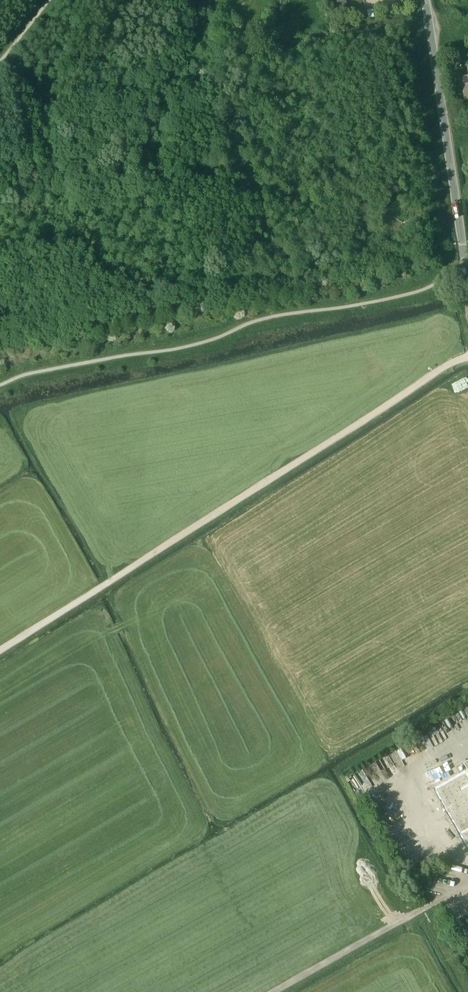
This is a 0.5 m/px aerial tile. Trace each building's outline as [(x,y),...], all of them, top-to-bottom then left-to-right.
[(467,769),(435,788),(467,846),(467,770),(467,769)]
